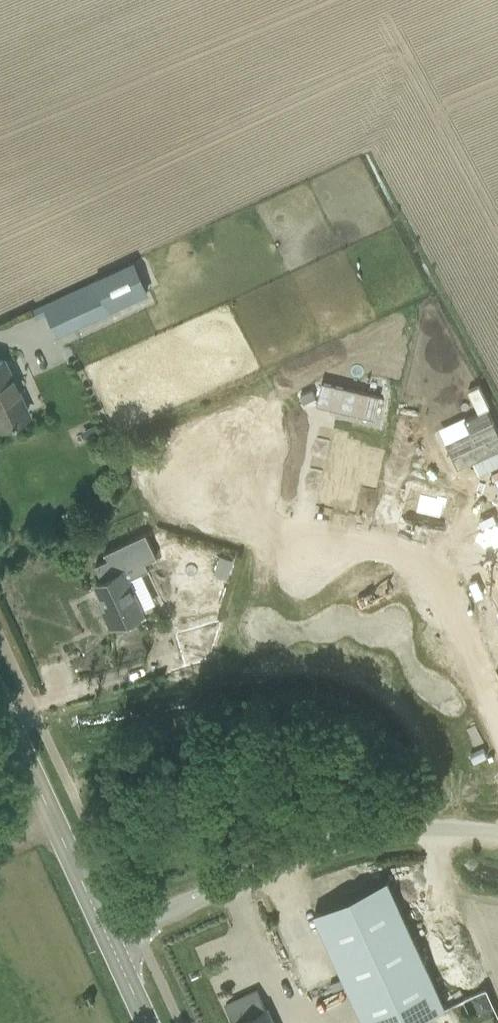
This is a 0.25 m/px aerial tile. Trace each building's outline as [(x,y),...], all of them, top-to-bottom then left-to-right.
[(95,280),(43,304),(47,313),(57,334),(114,308),(149,292),(135,263),(134,260),(94,279),(95,280)] [(27,413),(1,358),(0,358),(0,426),(27,413)] [(449,436),(462,461),(480,452),(487,464),(497,458),(497,417),(483,389),(460,401),(472,424),(449,436)] [(407,404),(396,451),(407,453),(416,456),(422,429),(428,430),(433,410),(407,404)] [(260,409),(249,458),(284,466),(295,418),(260,409)] [(96,423),(85,429),(92,442),(103,436),(96,423)] [(335,443),(322,496),(328,497),(326,502),(352,508),(366,450),(355,447),(356,444),(351,443),(350,446),(335,443)] [(409,479),(402,512),(455,524),(463,492),(432,485),(435,470),(414,465),(410,480),(409,479)] [(106,610),(113,626),(143,612),(128,579),(150,569),(147,562),(158,557),(148,533),(106,552),(106,553),(108,553),(110,558),(97,564),(104,579),(97,582),(109,609),(106,610)] [(202,560),(206,547),(168,535),(164,547),(202,560)] [(220,554),(213,572),(226,577),(232,558),(220,554)] [(365,1022),(410,1022),(446,1007),(388,879),(314,912),(365,1022)] [(487,986),(449,1000),(458,1022),(497,1022),(497,1015),(487,986)] [(235,1022),(274,1022),(258,989),(226,1004),(235,1022)]
